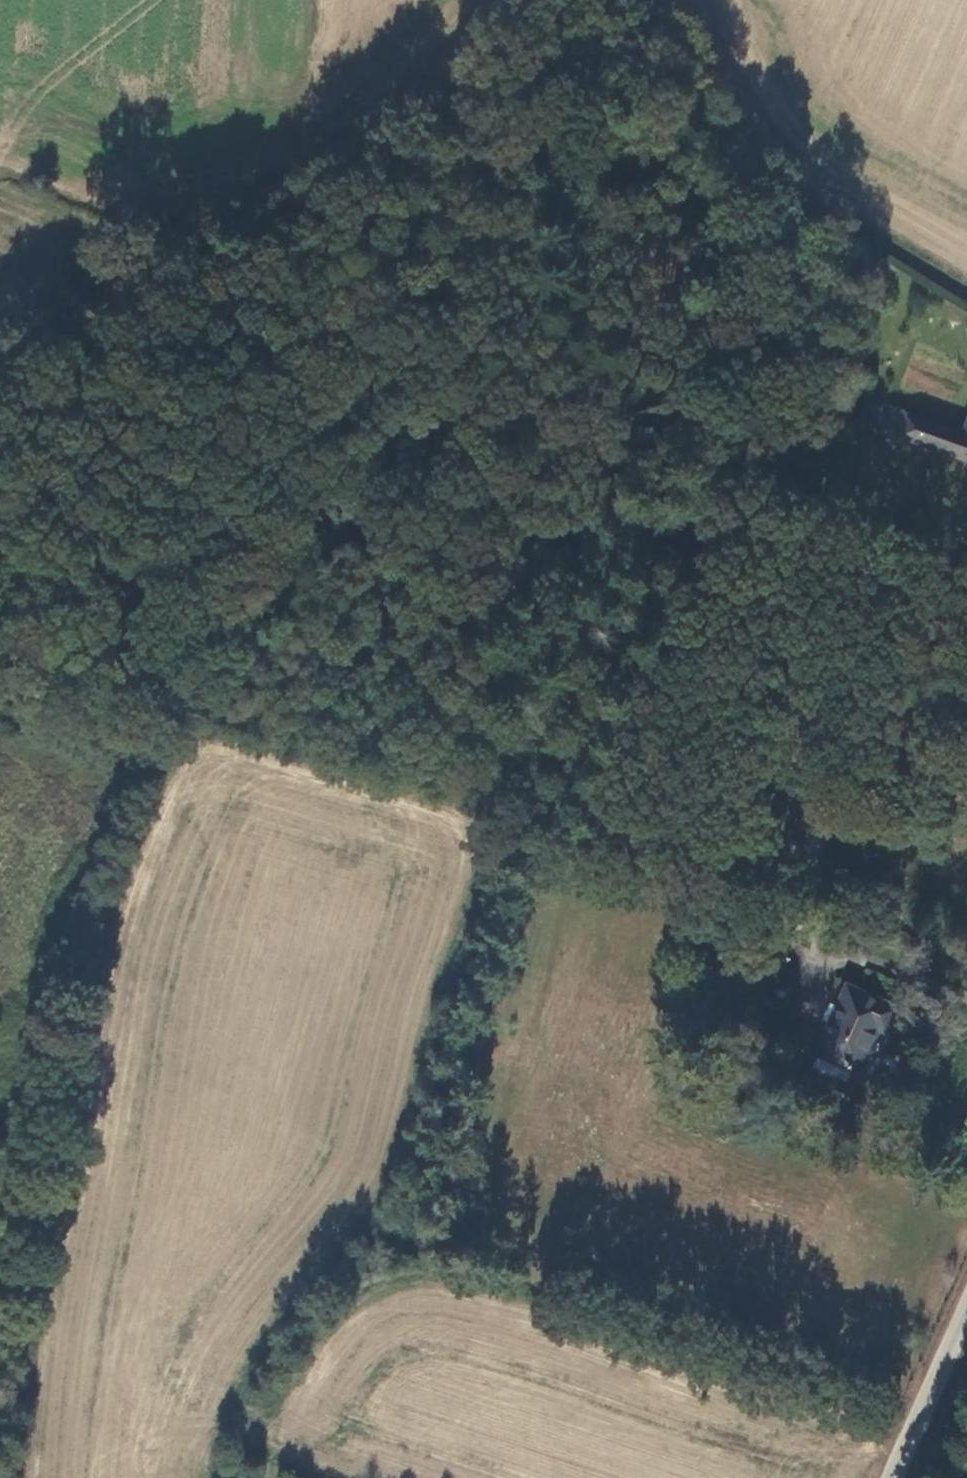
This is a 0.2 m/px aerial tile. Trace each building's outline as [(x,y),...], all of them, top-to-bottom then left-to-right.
[(962,433),(906,412),(897,437),(966,464),(966,419),(962,433)] [(898,1009),(848,986),(839,1005),(832,1022),(819,1050),(833,1056),(861,1069),(880,1028),(887,1031),(898,1009)] [(822,1018),(832,1022),(839,1005),(830,1001),(822,1018)] [(830,1064),(833,1056),(819,1050),(816,1058),(830,1064)] [(0,1395),(0,1410),(11,1412),(13,1397),(0,1395)]
